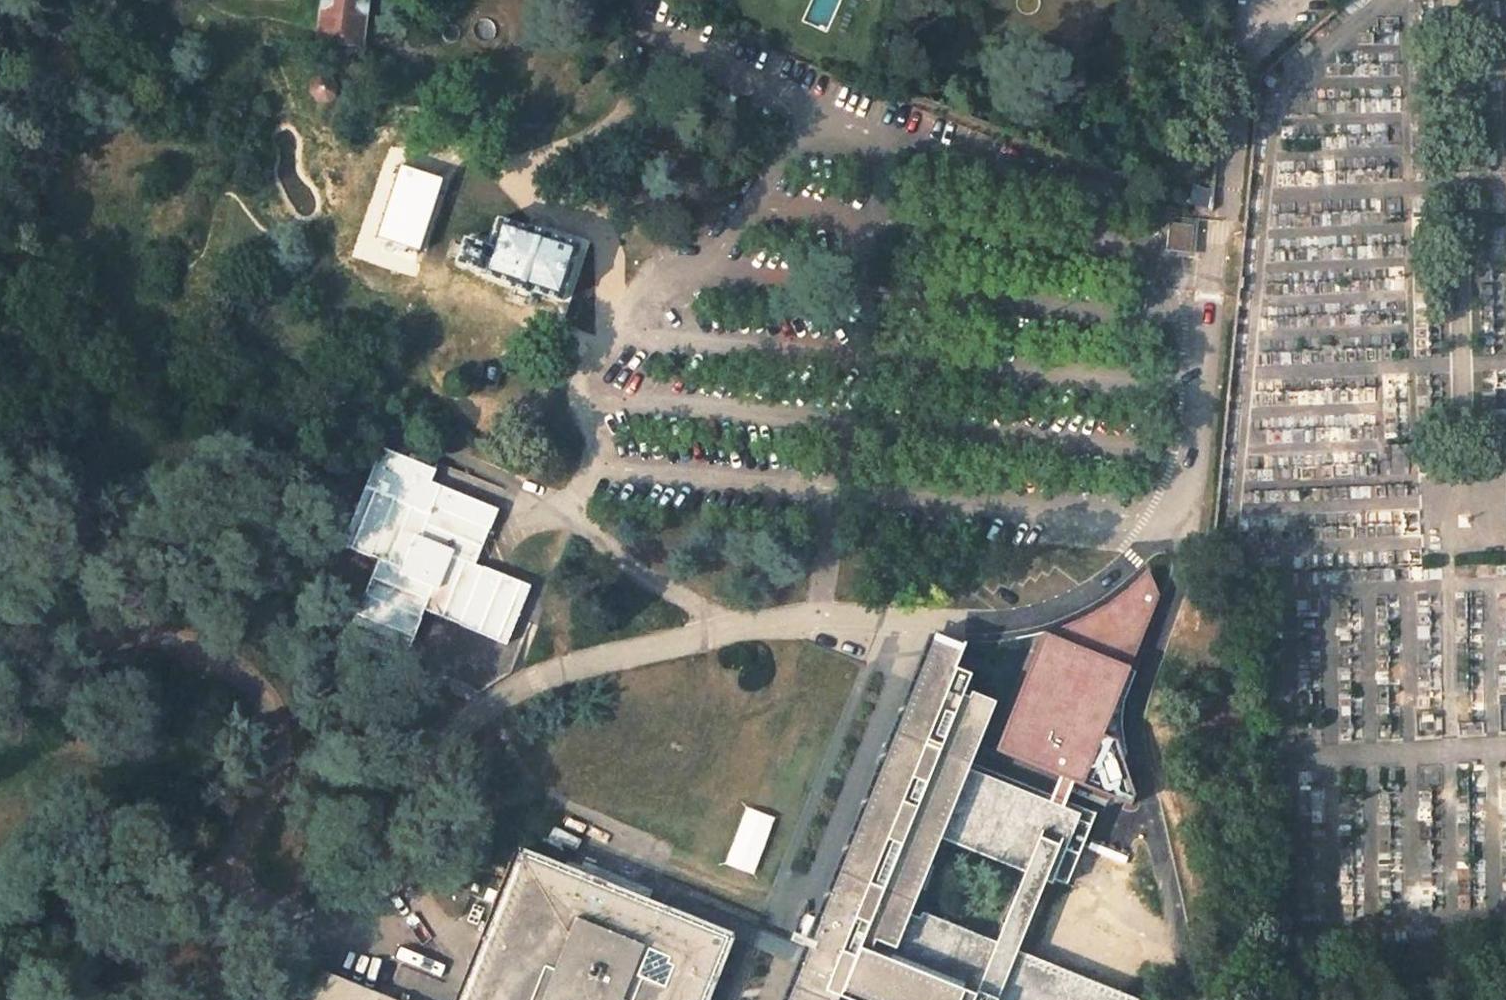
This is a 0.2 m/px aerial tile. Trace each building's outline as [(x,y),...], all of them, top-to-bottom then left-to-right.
[(364,0),(323,0),(316,47),(356,53),(364,0)] [(317,81),(310,85),(310,94),(316,101),(323,100),(328,96),(329,87),(325,82),(317,81)] [(546,233),(529,227),(528,230),(498,220),(487,247),(481,245),(483,240),(471,235),(469,242),(464,240),(456,263),(479,271),(478,274),(509,286),(508,288),(528,295),(530,291),(559,301),(578,248),(545,237),(546,233)] [(1191,227),(1167,225),(1164,252),(1189,255),(1191,227)] [(499,507),(429,481),(434,472),(379,449),(337,550),(370,564),(372,559),(379,562),(371,580),(364,597),(362,596),(351,621),(416,648),(428,621),(423,619),(428,611),(458,623),(457,628),(507,647),(526,602),(533,585),(476,562),(499,507)] [(1042,633),(994,748),(1084,785),(1160,594),(1149,569),(1095,612),(1042,633)] [(944,648),(929,682),(954,693),(970,659),(944,648)] [(1024,955),(1059,875),(1072,881),(1103,810),(981,756),(1008,697),(975,683),(983,664),(970,659),(954,693),(929,682),(810,954),(805,952),(804,957),(784,999),(1126,999),(1024,955)] [(729,925),(521,838),(505,875),(452,999),(698,999),(729,925)] [(317,948),(296,999),(443,999),(317,948)]
